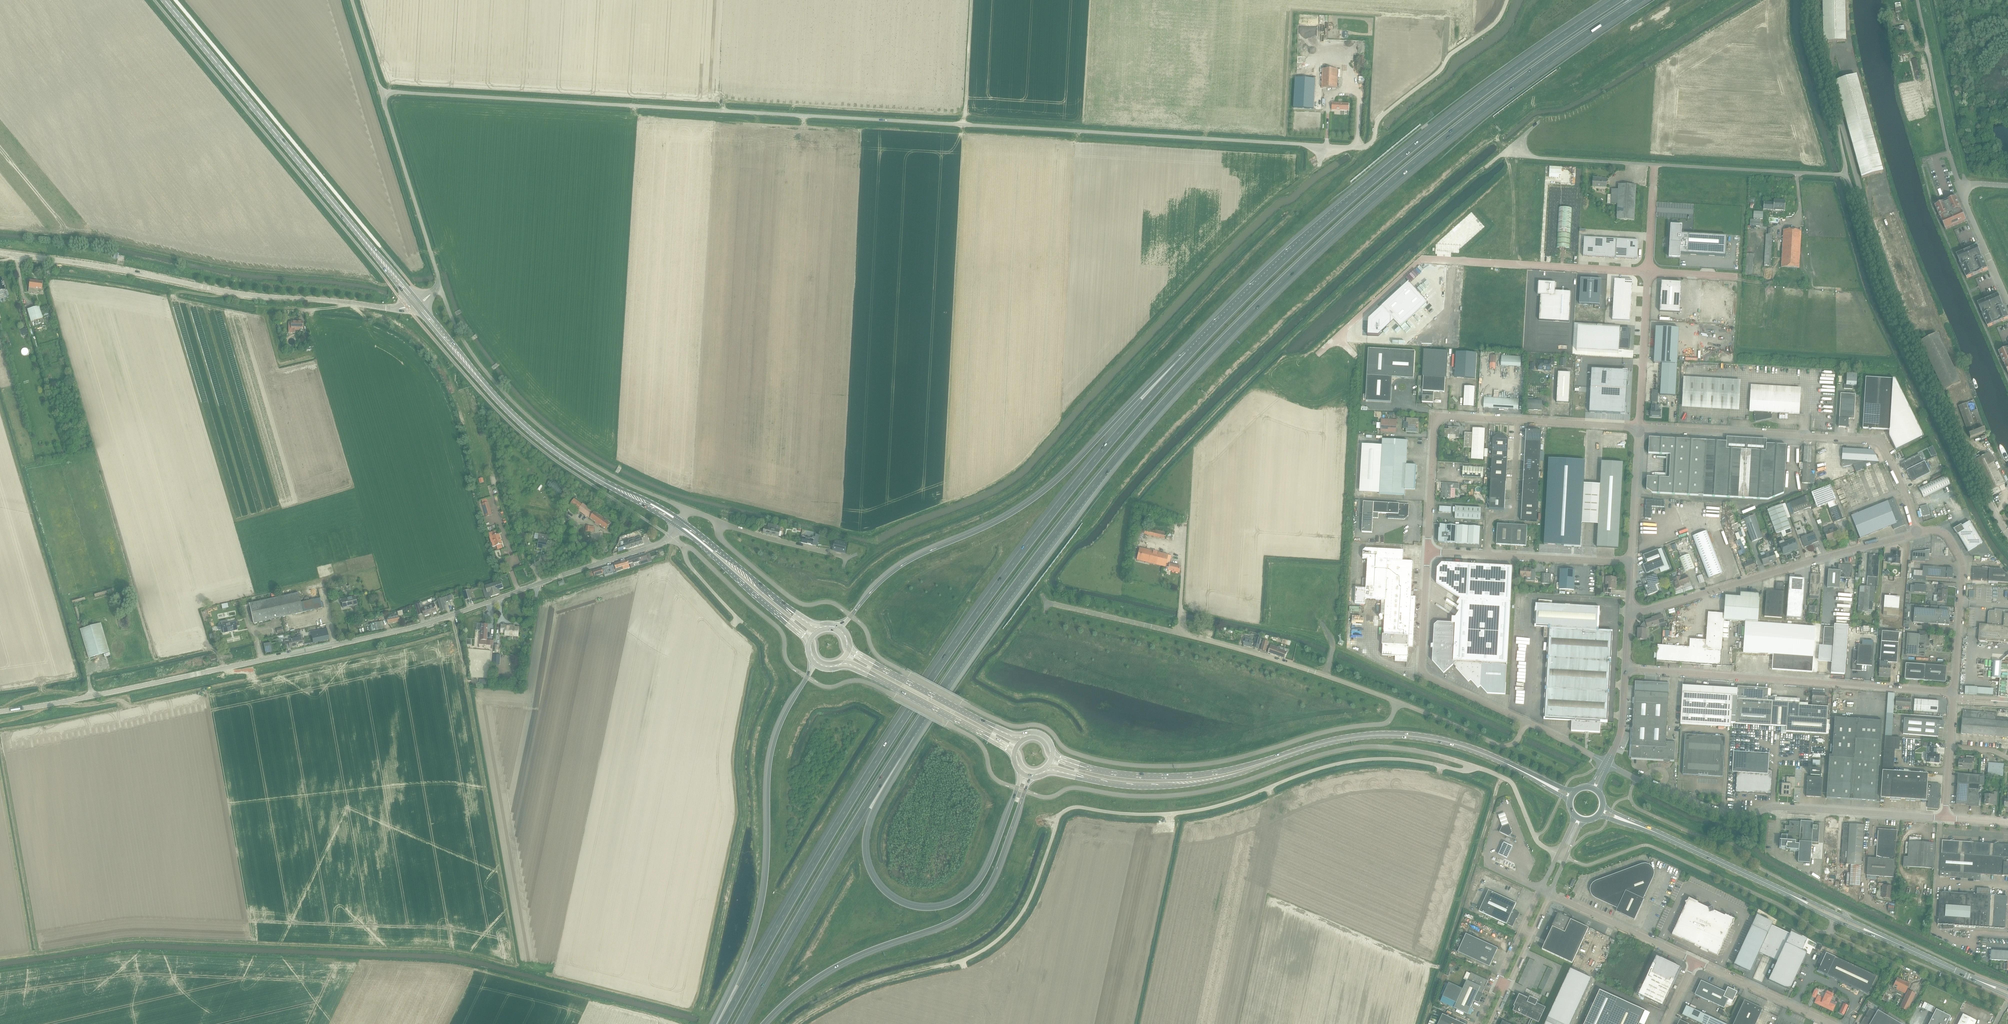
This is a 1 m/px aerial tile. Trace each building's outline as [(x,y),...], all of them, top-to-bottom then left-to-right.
[(1828,42),(1845,42),(1844,0),(1822,0),(1823,42),(1828,42)] [(1917,59),(1912,60),(1916,80),(1921,79),(1917,59)] [(1323,69),(1322,88),(1337,89),(1338,70),(1323,69)] [(1861,178),(1866,176),(1883,172),(1856,75),(1835,81),(1861,178)] [(1295,78),(1294,108),(1314,109),(1315,79),(1295,78)] [(1349,111),(1349,106),(1349,104),(1332,103),(1332,110),(1349,111)] [(1549,174),(1549,177),(1559,177),(1559,174),(1561,174),(1562,168),(1550,167),(1549,174)] [(1606,187),(1606,184),(1606,179),(1600,179),(1600,178),(1593,178),(1593,183),(1593,187),(1606,187)] [(1608,204),(1611,204),(1618,204),(1617,220),(1634,220),(1636,185),(1619,184),(1618,190),(1612,189),(1611,195),(1608,195),(1608,204)] [(1942,220),(1946,230),(1967,221),(1956,197),(1935,206),(1941,218),(1941,217),(1942,220)] [(1785,211),(1785,206),(1785,201),(1774,200),(1774,203),(1764,202),(1763,209),(1773,210),(1785,211)] [(1559,208),(1557,247),(1570,248),(1572,208),(1559,208)] [(1754,211),(1753,219),(1763,219),(1763,212),(1754,211)] [(1671,223),(1669,257),(1680,258),(1680,254),(1726,257),(1727,236),(1681,234),(1682,224),(1671,223)] [(1771,267),(1773,229),(1769,229),(1768,234),(1766,234),(1764,266),(1771,267)] [(1783,230),(1783,235),(1781,267),(1800,268),(1801,231),(1783,230)] [(1638,241),(1584,238),(1583,257),(1637,260),(1638,241)] [(1977,246),(1957,255),(1961,264),(1962,266),(1962,267),(1967,278),(1988,269),(1977,246)] [(1752,275),(1754,254),(1746,253),(1745,275),(1752,275)] [(1601,280),(1581,279),(1579,304),(1600,305),(1601,280)] [(1633,280),(1614,279),(1612,320),(1630,321),(1633,280)] [(28,291),(28,292),(37,293),(38,292),(38,289),(42,290),(42,287),(43,282),(30,280),(29,285),(28,291)] [(1476,281),(1474,326),(1499,327),(1500,308),(1501,303),(1508,303),(1508,298),(1511,298),(1512,283),(1476,281)] [(1538,282),(1538,296),(1540,296),(1539,321),(1569,322),(1571,292),(1555,291),(1555,283),(1538,282)] [(1671,282),(1661,282),(1661,288),(1659,312),(1680,313),(1682,283),(1671,282)] [(1368,332),(1368,335),(1375,335),(1376,332),(1382,332),(1382,329),(1385,329),(1385,326),(1388,326),(1388,323),(1385,323),(1391,318),(1401,328),(1427,303),(1409,283),(1382,308),(1384,309),(1373,320),(1369,320),(1369,323),(1370,323),(1370,326),(1369,326),(1369,329),(1370,329),(1370,332),(1368,332)] [(1988,327),(2007,318),(2007,316),(1999,294),(1978,303),(1982,313),(1983,313),(1984,315),(1983,315),(1988,327)] [(39,306),(27,309),(31,322),(35,321),(40,319),(43,318),(39,306)] [(291,322),(288,322),(288,333),(296,333),(296,330),(300,330),(300,328),(303,328),(303,327),(303,322),(291,322)] [(44,324),(37,327),(38,332),(46,330),(44,324)] [(1578,327),(1577,351),(1619,353),(1619,349),(1629,350),(1630,330),(1620,329),(1578,327)] [(1657,327),(1655,363),(1662,364),(1660,395),(1675,395),(1679,328),(1657,327)] [(1936,333),(1920,341),(1944,390),(1960,382),(1936,333)] [(303,344),(311,341),(309,334),(301,336),(303,344)] [(1999,352),(2004,364),(2005,364),(2006,366),(2005,366),(2007,373),(2007,348),(1999,352)] [(1368,349),(1367,376),(1366,394),(1363,394),(1363,400),(1366,400),(1365,401),(1391,402),(1392,377),(1414,378),(1415,352),(1368,349)] [(1423,376),(1422,402),(1433,403),(1434,392),(1444,392),(1445,378),(1446,378),(1448,351),(1424,350),(1422,376),(1423,376)] [(1456,352),(1455,377),(1475,378),(1477,353),(1456,352)] [(1526,364),(1527,354),(1507,353),(1506,363),(1526,364)] [(1554,366),(1555,361),(1555,359),(1551,359),(1551,362),(1538,361),(1538,370),(1545,371),(1550,372),(1551,365),(1554,366)] [(1592,368),(1589,412),(1625,414),(1627,370),(1592,368)] [(1570,373),(1558,373),(1556,403),(1569,403),(1570,373)] [(1844,389),(1847,389),(1852,389),(1852,385),(1856,385),(1856,378),(1857,374),(1847,373),(1846,385),(1844,384),(1844,389)] [(1682,408),(1739,411),(1740,380),(1684,377),(1682,408)] [(1494,388),(1494,383),(1494,378),(1484,378),(1484,383),(1484,388),(1494,388)] [(1872,429),(1889,430),(1889,436),(1896,450),(1923,437),(1895,379),(1865,378),(1862,429),(1863,429),(1868,429),(1868,430),(1869,430),(1870,430),(1871,430),(1872,429)] [(1473,407),(1474,402),(1475,387),(1465,386),(1463,406),(1473,407)] [(1657,405),(1658,391),(1652,390),(1651,402),(1652,402),(1652,410),(1651,410),(1650,417),(1661,417),(1661,412),(1661,410),(1658,410),(1658,406),(1657,405)] [(1799,414),(1799,409),(1800,394),(1750,391),(1750,406),(1749,411),(1754,412),(1755,416),(1754,416),(1755,422),(1772,418),(1772,414),(1771,414),(1771,412),(1799,414)] [(1849,426),(1848,426),(1849,419),(1854,419),(1855,394),(1840,394),(1838,427),(1846,428),(1849,428),(1849,426)] [(1484,397),(1483,407),(1498,408),(1518,410),(1519,400),(1499,398),(1484,397)] [(1527,400),(1526,410),(1542,411),(1542,400),(1527,400)] [(1966,403),(1958,406),(1959,409),(1970,438),(1974,436),(1985,432),(1977,410),(1969,413),(1966,403)] [(1396,432),(1396,419),(1381,418),(1380,431),(1396,432)] [(1406,432),(1413,433),(1418,433),(1418,429),(1416,429),(1416,423),(1418,423),(1418,419),(1407,418),(1406,422),(1408,422),(1408,428),(1406,428),(1406,432)] [(1459,438),(1460,432),(1460,427),(1448,427),(1448,429),(1444,429),(1444,437),(1448,437),(1448,435),(1456,435),(1455,438),(1459,438)] [(1487,457),(1488,449),(1484,449),(1485,429),(1473,428),(1472,433),(1465,433),(1464,448),(1466,448),(1466,450),(1470,450),(1470,448),(1472,448),(1471,453),(1469,453),(1469,457),(1464,457),(1463,461),(1468,462),(1469,460),(1471,460),(1471,459),(1483,460),(1483,457),(1485,457),(1484,464),(1487,464),(1487,457)] [(1526,430),(1525,440),(1541,441),(1541,431),(1526,430)] [(1507,460),(1508,439),(1507,439),(1505,437),(1504,436),(1502,436),(1500,435),(1498,436),(1496,437),(1494,438),(1493,438),(1492,459),(1507,460)] [(1588,436),(1574,435),(1574,445),(1587,445),(1588,436)] [(1617,446),(1628,444),(1629,441),(1629,439),(1626,438),(1615,440),(1614,436),(1613,442),(1608,441),(1609,438),(1604,437),(1602,448),(1604,448),(1605,448),(1606,445),(1611,444),(1617,446)] [(1646,489),(1647,490),(1652,494),(1768,500),(1784,494),(1786,446),(1766,444),(1766,451),(1726,449),(1726,442),(1649,438),(1648,454),(1670,455),(1669,479),(1647,477),(1646,489)] [(1362,444),(1360,493),(1379,494),(1400,495),(1405,495),(1405,489),(1415,490),(1416,465),(1406,465),(1408,441),(1403,441),(1382,439),(1382,445),(1362,444)] [(1525,440),(1525,450),(1540,451),(1541,441),(1525,440)] [(1804,451),(1802,484),(1810,484),(1814,484),(1815,472),(1811,472),(1811,464),(1810,464),(1811,452),(1811,447),(1804,446),(1804,451)] [(1842,454),(1841,467),(1845,466),(1851,465),(1853,465),(1856,472),(1880,463),(1878,459),(1877,459),(1878,458),(1878,457),(1877,455),(1876,455),(1875,455),(1873,450),(1842,449),(1842,454)] [(1525,450),(1524,460),(1540,461),(1540,451),(1525,450)] [(1989,452),(1974,460),(1989,491),(1990,491),(1992,495),(2000,492),(1998,487),(2005,484),(1989,452)] [(1905,471),(1906,471),(1914,467),(1923,462),(1919,454),(1905,461),(1901,463),(1905,471)] [(1507,460),(1492,459),(1491,469),(1507,469),(1507,460)] [(1580,546),(1581,523),(1598,524),(1597,547),(1618,549),(1623,463),(1602,462),(1600,484),(1583,483),(1585,461),(1549,459),(1544,544),(1580,546)] [(1524,460),(1524,470),(1539,471),(1540,461),(1524,460)] [(1824,461),(1824,465),(1820,465),(1820,473),(1824,473),(1824,467),(1829,467),(1829,461),(1824,461)] [(1906,471),(1909,476),(1927,467),(1924,461),(1923,462),(1914,467),(1906,471)] [(1483,468),(1468,467),(1463,467),(1462,477),(1483,478),(1483,468)] [(1846,502),(1888,486),(1881,467),(1839,483),(1846,502)] [(1912,482),(1917,480),(1930,473),(1927,467),(1909,476),(1912,482)] [(1507,469),(1491,469),(1491,479),(1506,479),(1507,469)] [(1524,470),(1523,480),(1538,481),(1539,471),(1524,470)] [(1944,470),(1933,476),(1931,477),(1932,480),(1946,473),(1944,470)] [(1923,498),(1928,495),(1950,484),(1945,474),(1919,488),(1923,498)] [(1506,479),(1491,479),(1490,489),(1505,489),(1506,479)] [(1523,480),(1522,490),(1538,491),(1538,481),(1523,480)] [(1442,498),(1455,499),(1455,489),(1459,489),(1459,484),(1443,483),(1442,489),(1441,489),(1441,491),(1442,492),(1442,498)] [(1829,509),(1832,518),(1834,522),(1843,519),(1841,514),(1838,505),(1837,505),(1830,486),(1811,493),(1817,508),(1827,504),(1829,508),(1829,509)] [(1490,489),(1489,499),(1505,499),(1505,489),(1490,489)] [(1522,490),(1522,500),(1537,501),(1538,491),(1522,490)] [(1790,503),(1792,509),(1794,514),(1811,507),(1807,496),(1804,497),(1805,497),(1790,503)] [(1851,516),(1860,538),(1892,525),(1894,530),(1905,525),(1895,498),(1851,516)] [(574,499),(570,503),(579,509),(578,510),(589,518),(590,518),(606,530),(608,528),(611,523),(582,503),(582,504),(574,499)] [(1505,499),(1489,499),(1489,509),(1504,510),(1505,499)] [(1522,500),(1521,510),(1537,511),(1537,501),(1522,500)] [(1646,500),(1645,518),(1651,519),(1652,506),(1664,507),(1665,501),(1646,500)] [(488,502),(482,504),(486,516),(492,515),(488,502)] [(1408,516),(1409,504),(1363,502),(1362,532),(1372,533),(1373,518),(1378,518),(1378,513),(1388,514),(1388,519),(1404,520),(1408,516)] [(1784,531),(1786,535),(1791,533),(1790,529),(1791,528),(1782,505),(1767,510),(1776,534),(1781,532),(1782,536),(1785,535),(1784,531)] [(1927,506),(1921,507),(1923,517),(1929,516),(1927,506)] [(1455,519),(1480,520),(1481,508),(1456,507),(1455,519)] [(1521,510),(1521,520),(1536,521),(1537,511),(1521,510)] [(1744,532),(1748,531),(1752,542),(1762,538),(1754,516),(1744,519),(1744,520),(1741,521),(1744,532)] [(1968,551),(1982,543),(1969,521),(1962,526),(1961,524),(1953,529),(1957,535),(1958,534),(1968,551)] [(1137,523),(1133,540),(1142,543),(1143,538),(1145,538),(1146,535),(1164,539),(1166,532),(1145,528),(1146,525),(1137,523)] [(763,533),(764,533),(778,537),(780,530),(776,529),(777,526),(769,524),(768,527),(764,526),(763,533)] [(1496,545),(1511,545),(1512,525),(1497,524),(1496,545)] [(1837,531),(1836,528),(1835,524),(1823,529),(1826,535),(1827,540),(1839,536),(1838,532),(1838,531),(1837,531)] [(1456,543),(1457,526),(1440,525),(1439,542),(1456,543)] [(1526,546),(1527,526),(1512,525),(1511,545),(1526,546)] [(1467,544),(1468,527),(1457,526),(1456,543),(1467,544)] [(1480,527),(1468,527),(1467,544),(1479,545),(1480,527)] [(1706,531),(1692,536),(1708,578),(1723,573),(1706,531)] [(1735,534),(1741,549),(1741,550),(1738,551),(1739,555),(1748,552),(1741,531),(1735,534)] [(1801,537),(1802,539),(1805,547),(1810,545),(1817,542),(1814,533),(1802,537),(1801,537)] [(494,542),(492,543),(493,547),(497,546),(498,549),(501,548),(500,545),(502,544),(499,534),(492,536),(494,542)] [(546,547),(547,541),(551,542),(552,536),(539,534),(538,539),(539,539),(537,548),(542,549),(542,546),(546,547)] [(1661,534),(1647,538),(1648,544),(1663,540),(1661,534)] [(623,540),(624,545),(626,549),(643,544),(641,537),(628,541),(628,539),(623,540)] [(1784,541),(1779,543),(1780,546),(1782,550),(1784,554),(1789,552),(1788,551),(1790,550),(1791,551),(1798,548),(1796,544),(1794,539),(1787,542),(1788,543),(1785,544),(1784,541)] [(844,543),(835,541),(834,546),(836,547),(835,551),(842,552),(842,551),(845,551),(846,545),(844,544),(844,543)] [(1179,573),(1180,568),(1180,567),(1169,564),(1171,556),(1140,548),(1138,555),(1137,560),(1168,568),(1167,570),(1179,573)] [(1670,569),(1661,548),(1643,556),(1646,564),(1643,565),(1646,574),(1659,569),(1661,573),(1670,569)] [(1356,588),(1355,603),(1365,604),(1365,599),(1382,600),(1381,614),(1384,615),(1382,650),(1382,655),(1395,656),(1395,661),(1407,662),(1407,656),(1408,657),(1408,647),(1413,647),(1414,636),(1416,596),(1411,596),(1413,561),(1403,561),(1403,551),(1365,549),(1363,551),(1362,559),(1365,559),(1367,559),(1366,579),(1363,579),(1362,588),(1356,588)] [(1912,553),(1912,561),(1925,562),(1925,560),(1929,560),(1929,550),(1930,550),(1925,550),(1925,551),(1913,552),(1913,553),(1912,553)] [(1887,555),(1887,562),(1891,562),(1891,564),(1900,564),(1901,551),(1892,551),(1892,555),(1887,555)] [(1764,553),(1760,554),(1761,557),(1762,560),(1763,565),(1776,560),(1775,556),(1774,552),(1765,555),(1764,553)] [(627,560),(629,564),(630,564),(631,568),(634,567),(633,564),(639,562),(641,565),(652,562),(650,553),(646,555),(646,554),(627,560)] [(1679,558),(1683,567),(1684,572),(1695,568),(1690,554),(1679,558)] [(1868,612),(1868,610),(1872,610),(1873,602),(1874,592),(1876,592),(1876,587),(1877,587),(1879,557),(1870,557),(1869,576),(1868,577),(1867,577),(1867,587),(1860,586),(1858,611),(1868,612)] [(627,560),(614,564),(615,567),(617,572),(630,568),(629,564),(627,560)] [(1755,568),(1753,562),(1743,565),(1746,571),(1755,568)] [(1505,695),(1512,567),(1442,563),(1437,569),(1436,584),(1455,595),(1460,599),(1457,604),(1459,605),(1456,610),(1459,612),(1455,617),(1452,617),(1452,623),(1438,623),(1435,625),(1434,644),(1431,644),(1431,648),(1433,648),(1432,661),(1444,674),(1453,665),(1468,681),(1471,679),(1478,688),(1480,686),(1487,694),(1505,695)] [(1851,578),(1852,570),(1852,565),(1838,564),(1838,571),(1828,570),(1827,588),(1839,589),(1840,577),(1851,578)] [(1923,566),(1922,571),(1914,570),(1913,576),(1950,578),(1950,577),(1952,577),(1953,569),(1923,566)] [(1977,581),(2007,583),(2007,576),(2001,569),(1973,567),(1972,580),(1977,581)] [(1535,581),(1535,570),(1531,570),(1531,569),(1521,568),(1520,573),(1520,576),(1526,577),(1526,580),(1535,581)] [(1575,570),(1560,569),(1559,589),(1574,590),(1575,570)] [(1550,584),(1551,574),(1543,574),(1542,584),(1550,584)] [(1645,578),(1642,580),(1644,586),(1648,596),(1658,592),(1655,586),(1659,584),(1656,574),(1650,576),(1645,578)] [(1811,574),(1809,596),(1809,599),(1818,599),(1819,597),(1820,575),(1811,574)] [(1673,579),(1675,584),(1676,589),(1684,586),(1683,584),(1689,582),(1687,575),(1681,578),(1680,577),(1673,579)] [(1616,578),(1608,577),(1605,577),(1605,585),(1604,585),(1603,593),(1611,593),(1611,589),(1616,589),(1616,578)] [(1789,578),(1788,594),(1798,595),(1798,594),(1803,594),(1804,579),(1794,578),(1790,578),(1789,578)] [(486,587),(486,588),(488,593),(489,592),(491,597),(499,594),(498,590),(503,588),(501,582),(486,587)] [(1783,591),(1784,588),(1784,583),(1776,582),(1775,591),(1766,590),(1764,617),(1782,618),(1784,591),(1783,591)] [(1926,593),(1926,585),(1914,584),(1914,592),(1926,593)] [(1944,586),(1939,586),(1936,586),(1936,595),(1934,595),(1933,601),(1937,601),(1946,602),(1946,591),(1944,591),(1944,586)] [(94,594),(95,597),(114,591),(113,588),(94,594)] [(471,598),(470,593),(469,590),(463,592),(466,600),(471,598)] [(1736,597),(1735,617),(1758,619),(1760,594),(1740,592),(1740,597),(1736,597)] [(322,608),(321,603),(320,598),(300,603),(298,593),(249,604),(253,623),(322,608)] [(1788,594),(1786,617),(1802,618),(1803,604),(1803,595),(1798,595),(1788,594)] [(437,599),(440,607),(441,612),(446,610),(445,606),(446,605),(445,602),(453,600),(452,595),(437,599)] [(1657,658),(1656,661),(1720,666),(1721,661),(1721,649),(1723,625),(1723,622),(1724,620),(1735,620),(1735,617),(1736,597),(1725,596),(1724,610),(1724,614),(1716,613),(1708,613),(1706,640),(1701,640),(1701,637),(1690,637),(1690,639),(1690,644),(1689,647),(1658,645),(1657,652),(1657,656),(1657,658)] [(1898,616),(1898,609),(1899,597),(1884,596),(1883,615),(1898,616)] [(341,600),(342,603),(343,608),(357,605),(356,600),(355,597),(341,600)] [(1093,605),(1106,609),(1107,603),(1095,600),(1093,605)] [(424,616),(430,614),(437,612),(434,604),(423,608),(422,603),(421,603),(421,601),(415,603),(418,615),(423,613),(424,616)] [(1544,627),(1544,630),(1544,638),(1548,638),(1543,719),(1572,721),(1571,731),(1600,733),(1600,722),(1607,723),(1612,631),(1597,630),(1598,607),(1536,604),(1535,627),(1544,627)] [(1913,621),(1913,623),(1943,625),(1948,625),(1950,611),(1945,610),(1914,608),(1914,609),(1913,619),(1913,621)] [(1995,609),(1995,611),(1990,611),(1989,611),(1988,611),(1988,612),(1988,613),(1987,625),(1979,624),(1978,640),(2007,643),(2007,610),(1995,609)] [(1646,640),(1647,635),(1645,635),(1646,629),(1647,627),(1664,622),(1662,615),(1652,618),(1652,619),(1645,621),(1646,622),(1644,622),(1640,627),(1640,629),(1638,628),(1637,639),(1646,640)] [(83,626),(89,624),(88,617),(81,618),(83,626)] [(235,622),(222,625),(218,626),(219,630),(223,629),(223,633),(237,630),(236,627),(239,626),(240,625),(239,622),(238,621),(235,622)] [(1743,652),(1773,654),(1775,624),(1745,622),(1743,652)] [(101,623),(80,629),(89,658),(109,652),(101,623)] [(378,623),(370,624),(371,631),(379,629),(379,627),(378,623)] [(493,641),(487,640),(488,625),(482,624),(477,624),(477,631),(480,631),(479,644),(491,645),(493,645),(493,641)] [(1812,672),(1812,667),(1815,627),(1775,624),(1773,654),(1772,669),(1812,672)] [(518,636),(518,633),(519,628),(510,627),(511,626),(502,625),(501,633),(505,633),(505,636),(518,636)] [(1844,674),(1848,626),(1834,625),(1834,628),(1824,628),(1823,647),(1833,648),(1831,673),(1844,674)] [(315,631),(311,632),(313,643),(329,639),(326,629),(315,631)] [(1919,634),(1918,656),(1925,657),(1925,652),(1925,646),(1929,646),(1929,640),(1933,640),(1933,646),(1942,646),(1943,645),(1941,645),(1942,637),(1943,637),(1943,636),(1926,635),(1926,632),(1919,631),(1919,634)] [(1882,632),(1880,662),(1883,662),(1897,663),(1899,633),(1882,632)] [(1902,659),(1908,660),(1908,656),(1918,657),(1918,656),(1919,634),(1903,633),(1902,659)] [(293,639),(284,641),(286,649),(296,647),(296,645),(303,643),(302,636),(301,635),(297,636),(297,637),(293,638),(293,639)] [(1252,648),(1253,643),(1254,642),(1251,642),(1252,638),(1246,637),(1243,645),(1252,648)] [(1852,670),(1856,671),(1861,671),(1862,665),(1871,666),(1873,641),(1862,640),(1862,645),(1858,645),(1858,652),(1853,651),(1852,670)] [(271,643),(264,644),(265,653),(273,652),(271,643)] [(1269,652),(1268,653),(1285,659),(1287,654),(1287,653),(1288,650),(1279,646),(1279,647),(1278,647),(1271,645),(1269,652)] [(1995,674),(2007,674),(2007,663),(1996,663),(1996,659),(1971,658),(1970,666),(1995,667),(1995,674)] [(1879,673),(1879,676),(1882,676),(1890,677),(1890,666),(1887,665),(1887,662),(1883,662),(1880,662),(1879,673)] [(1905,679),(1924,680),(1945,682),(1946,666),(1906,664),(1905,679)] [(1675,742),(1666,741),(1669,683),(1635,681),(1631,758),(1664,760),(1664,761),(1669,762),(1669,760),(1674,760),(1675,742)] [(1998,693),(1998,685),(1970,684),(1969,691),(1998,693)] [(1786,731),(1826,734),(1828,706),(1828,697),(1824,697),(1825,693),(1813,692),(1812,706),(1799,705),(1799,703),(1775,701),(1775,697),(1767,697),(1768,689),(1747,687),(1747,686),(1744,686),(1744,687),(1737,687),(1737,696),(1735,723),(1781,726),(1781,733),(1786,733),(1786,731)] [(1737,696),(1682,693),(1680,724),(1731,727),(1731,723),(1735,723),(1737,696)] [(1887,698),(1886,713),(1893,713),(1894,698),(1894,693),(1888,693),(1887,698)] [(1896,698),(1896,703),(1895,706),(1896,706),(1896,709),(1898,709),(1898,710),(1902,710),(1902,707),(1910,707),(1910,699),(1896,698)] [(1938,713),(1938,701),(1914,699),(1913,711),(1938,713)] [(2007,719),(2007,718),(2007,713),(1998,712),(1998,713),(1963,710),(1962,718),(1961,734),(2007,737),(2007,719)] [(1893,713),(1886,713),(1885,737),(1891,737),(1893,713)] [(1877,796),(1880,746),(1882,721),(1835,718),(1832,755),(1829,755),(1826,798),(1876,801),(1877,796)] [(1944,721),(1939,721),(1904,718),(1903,734),(1938,737),(1939,728),(1943,728),(1944,721)] [(1723,777),(1723,772),(1725,737),(1685,734),(1682,775),(1723,777)] [(1882,770),(1893,771),(1894,749),(1899,750),(1899,741),(1902,741),(1902,738),(1891,737),(1885,737),(1882,770)] [(1927,754),(1926,762),(1939,763),(1939,754),(1936,754),(1936,748),(1929,747),(1929,754),(1927,754)] [(1733,751),(1732,772),(1737,773),(1736,787),(1735,792),(1771,794),(1771,789),(1772,771),(1770,770),(1768,770),(1769,754),(1739,752),(1733,751)] [(1964,768),(1969,769),(1971,769),(1972,760),(1975,761),(1975,757),(1967,756),(1966,759),(1959,759),(1958,766),(1964,767),(1964,768)] [(1987,775),(2003,776),(2004,764),(1988,762),(1987,775)] [(1926,801),(1926,800),(1927,783),(1928,774),(1893,772),(1893,771),(1882,770),(1880,798),(1926,801)] [(1977,805),(1978,801),(1979,785),(1984,785),(1984,776),(1958,774),(1957,784),(1956,804),(1977,805)] [(1814,797),(1821,798),(1822,777),(1807,776),(1806,797),(1814,797)] [(1782,785),(1781,794),(1786,794),(1786,795),(1790,796),(1791,787),(1794,787),(1795,778),(1787,777),(1786,785),(1782,785)] [(1939,784),(1934,784),(1927,783),(1926,800),(1928,800),(1928,808),(1938,809),(1939,784)] [(1996,802),(1996,797),(1997,792),(1991,792),(1991,795),(1985,794),(1984,804),(1992,805),(1992,802),(1996,802)] [(1810,862),(1811,859),(1812,844),(1818,845),(1820,823),(1813,823),(1813,822),(1801,821),(1801,822),(1790,821),(1790,826),(1785,826),(1785,829),(1789,830),(1789,835),(1782,834),(1781,840),(1780,840),(1781,841),(1781,848),(1786,848),(1786,850),(1798,850),(1798,852),(1798,858),(1798,861),(1810,862)] [(1854,821),(1852,861),(1856,861),(1855,882),(1865,882),(1868,822),(1854,821)] [(1502,827),(1499,832),(1510,837),(1512,832),(1509,824),(1502,827)] [(1879,830),(1878,835),(1877,858),(1868,858),(1866,875),(1893,877),(1896,831),(1879,830)] [(1944,876),(1976,879),(1976,880),(1980,881),(1981,874),(2007,876),(2007,845),(1942,840),(1940,876),(1941,876),(1944,876)] [(1933,869),(1934,848),(1935,843),(1909,842),(1908,857),(1904,857),(1903,867),(1933,869)] [(1512,847),(1504,843),(1498,855),(1507,859),(1512,847)] [(1644,899),(1642,898),(1652,876),(1652,873),(1652,871),(1650,868),(1648,866),(1645,866),(1642,866),(1596,883),(1594,884),(1592,887),(1592,890),(1592,892),(1594,895),(1596,897),(1611,903),(1610,904),(1613,906),(1613,904),(1618,907),(1616,911),(1634,920),(1644,899)] [(1883,886),(1882,898),(1890,898),(1891,886),(1883,886)] [(1990,889),(1977,888),(1976,894),(1940,892),(1938,919),(1938,924),(2005,928),(2007,896),(1990,895),(1990,889)] [(1516,903),(1512,901),(1488,890),(1479,911),(1512,927),(1516,919),(1517,919),(1516,918),(1518,915),(1519,915),(1519,914),(1518,912),(1517,912),(1513,911),(1514,910),(1513,910),(1516,903)] [(1713,907),(1710,907),(1708,908),(1698,903),(1698,902),(1689,898),(1687,901),(1685,902),(1686,904),(1672,935),(1681,939),(1682,938),(1709,951),(1708,951),(1718,956),(1732,925),(1734,925),(1733,922),(1734,919),(1725,915),(1725,916),(1714,911),(1713,909),(1713,907)] [(1542,949),(1546,952),(1572,964),(1589,928),(1573,921),(1574,918),(1572,917),(1571,919),(1562,915),(1562,914),(1557,911),(1555,917),(1556,917),(1551,926),(1552,927),(1542,949)] [(1752,926),(1734,965),(1746,970),(1748,965),(1752,967),(1759,952),(1777,961),(1777,962),(1768,980),(1790,990),(1807,953),(1804,952),(1801,950),(1804,942),(1805,940),(1804,939),(1793,934),(1791,934),(1790,936),(1772,927),(1772,926),(1773,926),(1772,925),(1771,925),(1771,923),(1770,922),(1759,917),(1758,916),(1754,924),(1753,926),(1752,926)] [(1458,952),(1485,965),(1489,967),(1498,949),(1466,934),(1458,952)] [(1990,960),(2007,961),(2007,964),(2004,964),(2003,970),(2006,970),(2007,970),(2007,951),(1991,950),(1990,960)] [(1818,971),(1859,990),(1868,994),(1876,976),(1835,957),(1835,958),(1827,955),(1821,967),(1820,966),(1818,971)] [(1656,956),(1638,995),(1663,1006),(1680,968),(1656,956)] [(1570,969),(1545,1023),(1571,1023),(1592,979),(1570,969)] [(1488,980),(1483,978),(1471,973),(1467,981),(1467,980),(1463,989),(1449,983),(1442,996),(1456,1003),(1454,1008),(1468,1014),(1478,992),(1482,994),(1488,980)] [(1905,993),(1908,988),(1910,984),(1897,978),(1893,986),(1897,988),(1896,989),(1905,993)] [(1732,1004),(1735,996),(1737,992),(1728,987),(1725,992),(1702,981),(1695,995),(1724,1008),(1727,1001),(1732,1004)] [(1639,1023),(1645,1011),(1600,990),(1584,1023),(1641,1023),(1639,1023)] [(1916,994),(1908,990),(1899,1008),(1907,1012),(1916,994)] [(1817,997),(1815,1003),(1821,1006),(1822,1005),(1824,1006),(1824,1007),(1832,1011),(1835,1006),(1836,1003),(1831,1000),(1832,997),(1833,994),(1827,991),(1826,994),(1823,1000),(1817,997)] [(1890,996),(1885,994),(1882,1000),(1887,1002),(1890,996)] [(1532,1020),(1539,1023),(1546,1008),(1536,1003),(1537,1001),(1530,998),(1529,1000),(1520,996),(1513,1011),(1531,1019),(1528,1023),(1531,1023),(1532,1020)] [(1742,1005),(1733,1023),(1756,1023),(1763,1009),(1744,1000),(1742,1005)] [(1924,1002),(1922,1007),(1932,1013),(1935,1007),(1924,1002)] [(1686,1006),(1683,1013),(1682,1015),(1701,1023),(1725,1023),(1714,1019),(1686,1006)] [(1843,1006),(1839,1013),(1844,1015),(1847,1008),(1843,1006)] [(1878,1010),(1876,1013),(1869,1008),(1860,1023),(1861,1023),(1901,1023),(1878,1010)] [(1950,1017),(1936,1009),(1929,1023),(1946,1023),(1950,1017)] [(1958,1023),(1975,1023),(1976,1021),(1963,1014),(1958,1023)] [(1443,1015),(1438,1023),(1463,1023),(1443,1015)]
